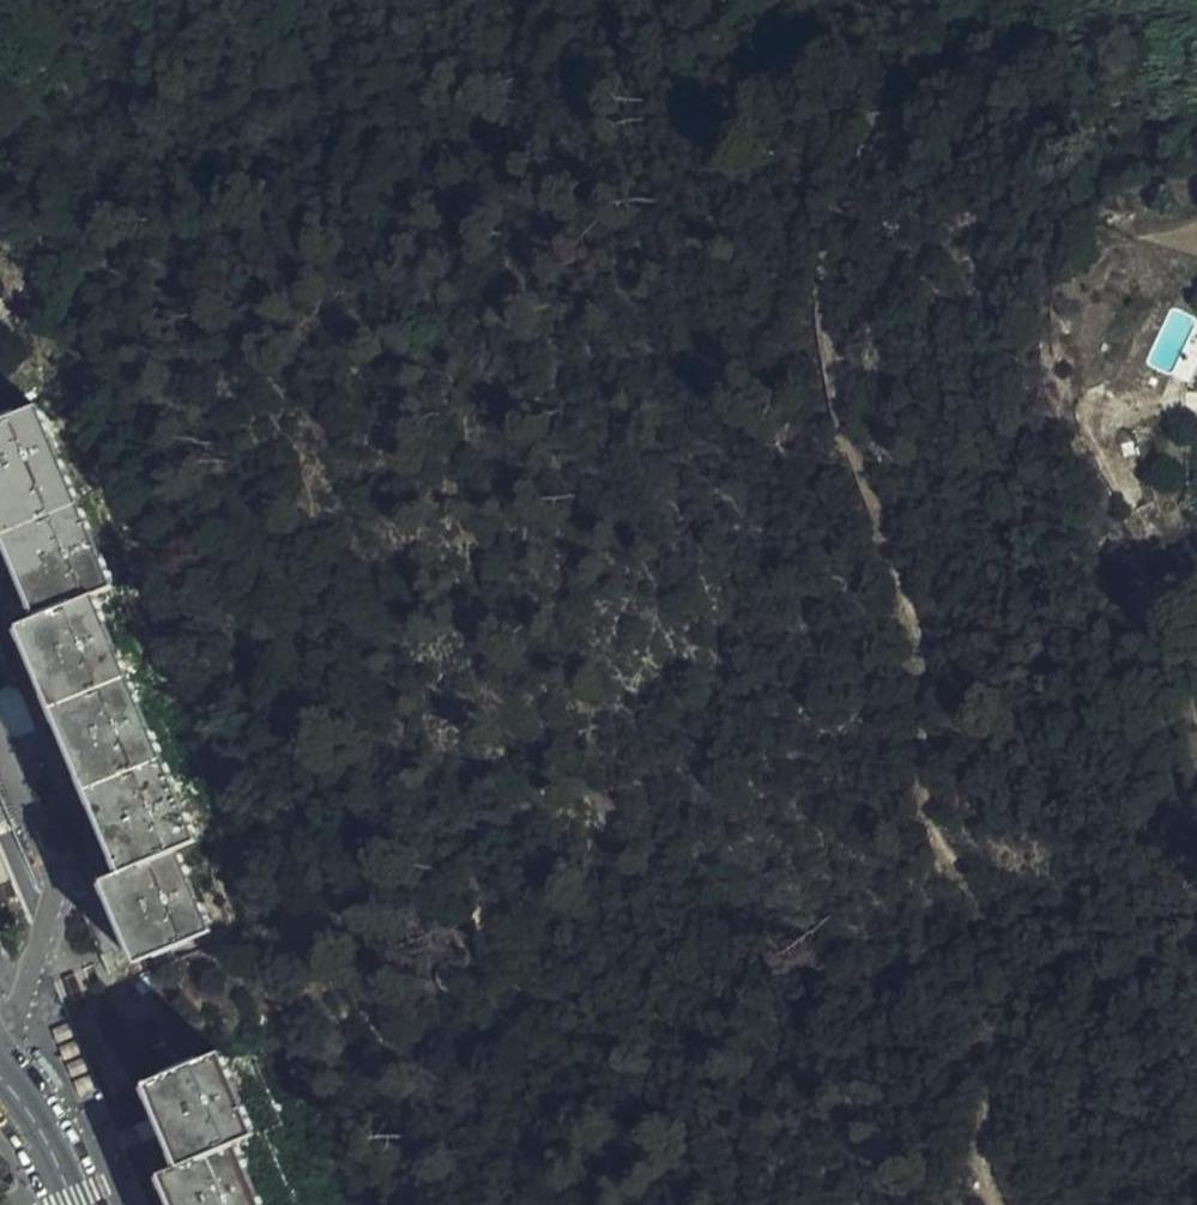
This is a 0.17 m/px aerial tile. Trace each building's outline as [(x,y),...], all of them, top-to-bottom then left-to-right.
[(100,592),(115,585),(40,407),(0,424),(0,523),(38,615),(22,622),(128,874),(110,881),(143,960),(222,926),(190,849),(204,842),(100,592)] [(252,1166),(245,1149),(262,1140),(234,1072),(229,1058),(154,1088),(188,1172),(171,1179),(181,1204),(268,1204),(252,1166)]
